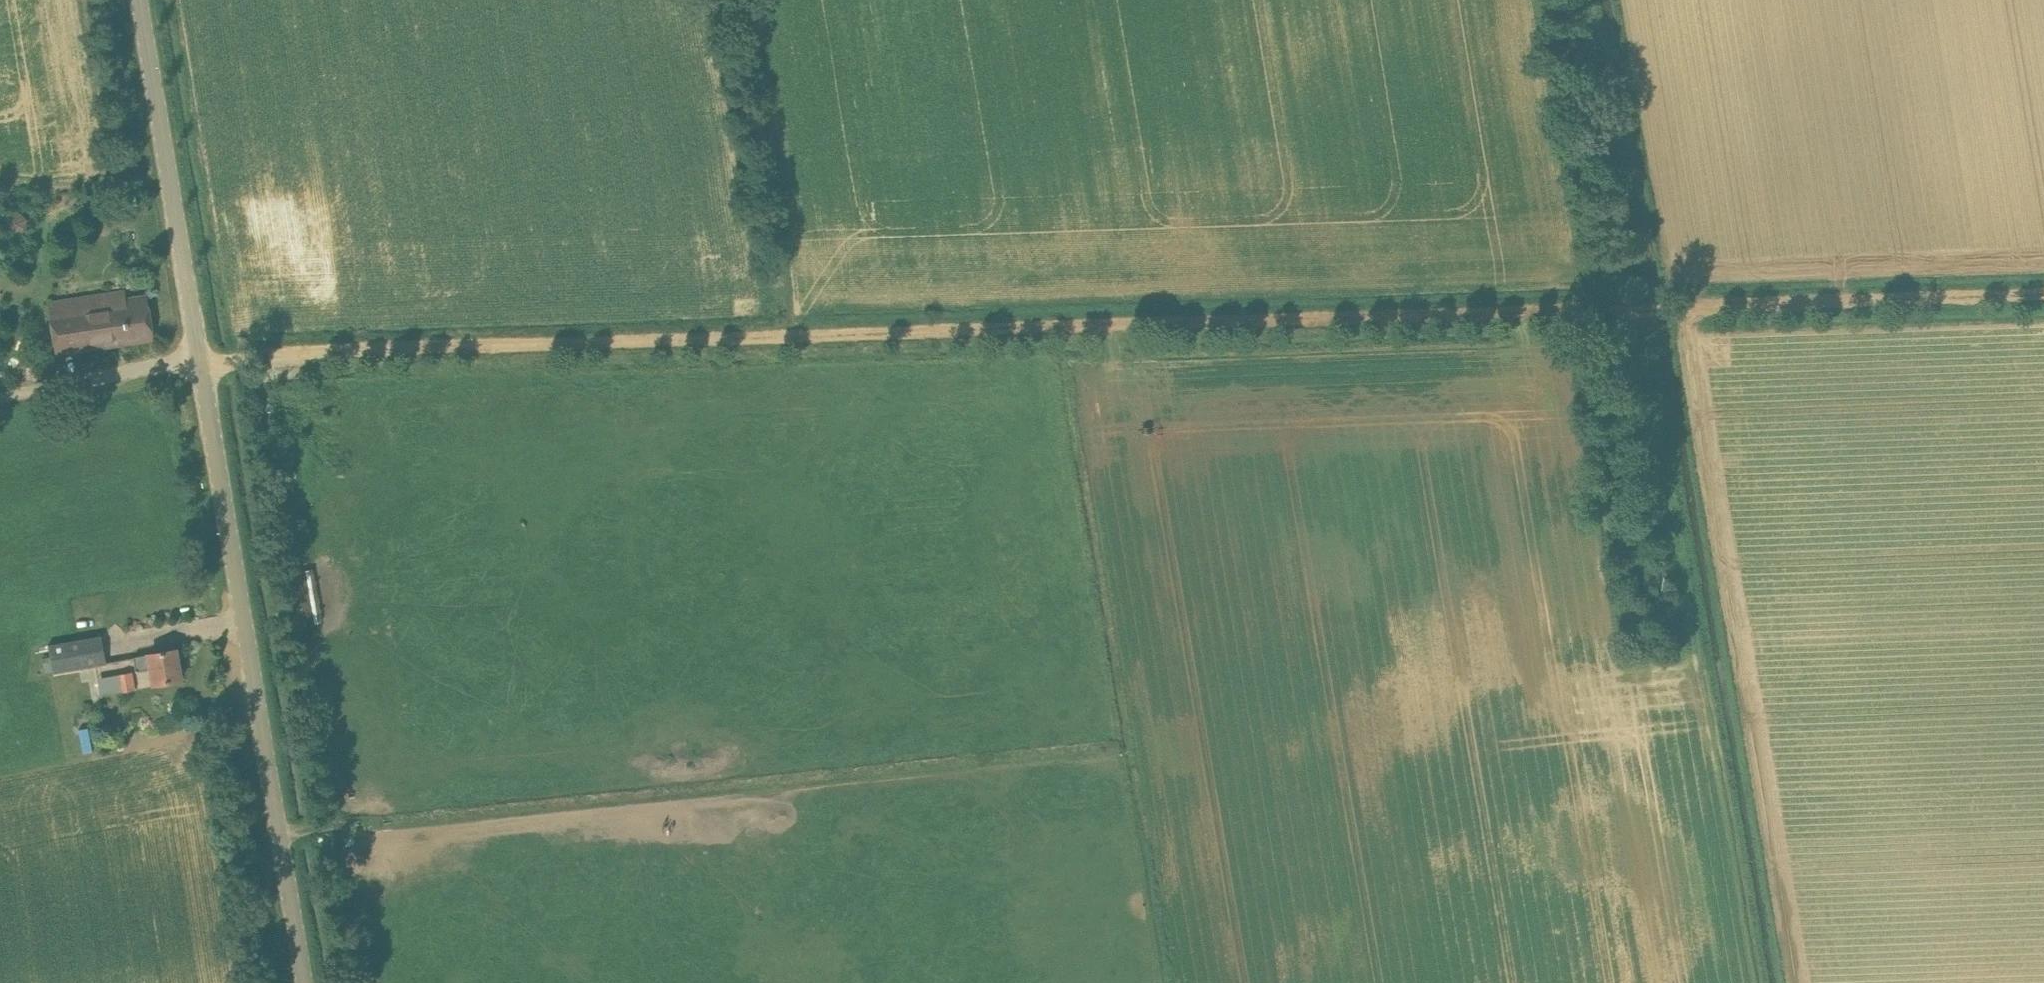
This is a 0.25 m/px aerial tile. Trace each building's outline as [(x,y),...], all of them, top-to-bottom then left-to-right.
[(6,223),(12,231),(21,231),(28,224),(28,215),(21,209),(13,209),(6,215),(6,223)] [(50,303),(58,352),(153,338),(146,296),(125,299),(124,292),(50,303)] [(297,572),(306,625),(322,622),(313,569),(297,572)] [(51,643),(55,672),(110,665),(106,636),(51,643)] [(138,671),(153,669),(155,683),(188,678),(183,648),(135,656),(138,671)] [(120,675),(123,691),(138,688),(135,672),(120,675)]
